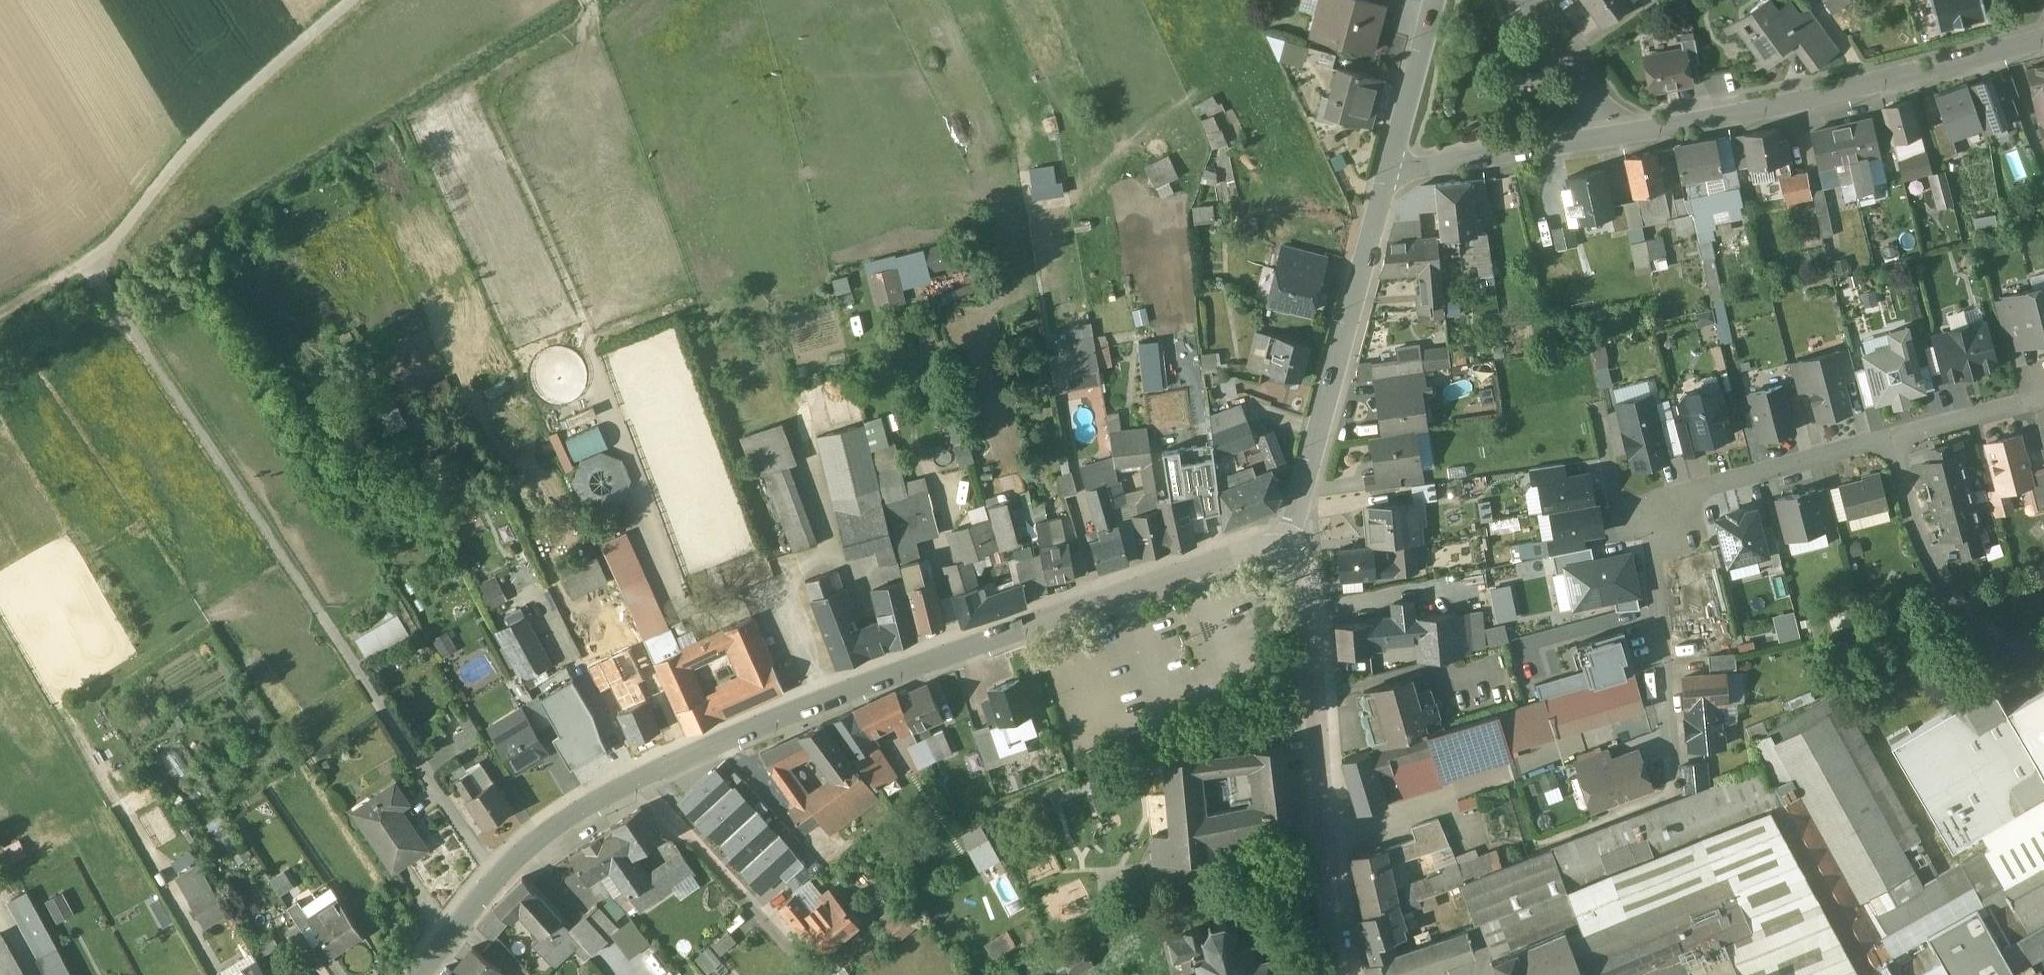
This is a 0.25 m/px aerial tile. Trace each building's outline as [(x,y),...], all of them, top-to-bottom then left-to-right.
[(1348,0),(1322,0),(1318,14),(1324,16),(1317,33),(1332,37),(1330,45),(1370,56),(1376,33),(1371,31),(1379,9),(1348,0)] [(1585,4),(1604,30),(1633,10),(1626,0),(1590,0),(1585,4)] [(1824,6),(1833,18),(1851,5),(1847,0),(1833,0),(1824,6)] [(1939,35),(1987,22),(1981,0),(1930,0),(1939,35)] [(1791,4),(1778,14),(1769,2),(1751,15),(1760,30),(1747,39),(1766,65),(1793,45),(1782,30),(1800,17),(1791,4)] [(1800,17),(1782,30),(1793,45),(1813,72),(1838,53),(1808,11),(1800,17)] [(1297,70),(1304,52),(1271,39),(1264,57),(1297,70)] [(1694,42),(1680,45),(1683,58),(1684,58),(1687,70),(1700,67),(1694,42)] [(1336,60),(1308,52),(1304,66),(1332,74),(1336,60)] [(1683,58),(1672,60),(1672,57),(1645,62),(1651,95),(1690,88),(1687,70),(1684,58),(1683,58)] [(1758,65),(1748,72),(1751,75),(1760,69),(1758,65)] [(2026,73),(2034,95),(2033,95),(2038,114),(2043,139),(2043,69),(2026,73)] [(1383,86),(1337,73),(1328,104),(1337,107),(1333,122),(1370,133),(1383,86)] [(1999,79),(1969,90),(1968,87),(1967,87),(1975,110),(1984,135),(2008,126),(2006,120),(2018,116),(2013,103),(2008,105),(2000,84),(2001,83),(1999,79)] [(2001,83),(2000,84),(2008,105),(2013,103),(2019,101),(2012,80),(2001,83)] [(1975,110),(1967,87),(1953,92),(1961,115),(1975,110)] [(1953,92),(1925,103),(1943,158),(1971,147),(1960,116),(1961,115),(1953,92)] [(1911,105),(1883,112),(1884,113),(1886,120),(1893,145),(1901,143),(1920,138),(1911,105)] [(1221,114),(1211,120),(1219,135),(1229,130),(1221,114)] [(1202,124),(1210,153),(1222,150),(1213,120),(1202,124)] [(1886,120),(1872,123),(1880,157),(1895,153),(1893,145),(1886,120)] [(1872,123),(1841,130),(1849,164),(1862,161),(1880,157),(1872,123)] [(1841,130),(1811,137),(1819,171),(1835,168),(1849,164),(1841,130)] [(1778,133),(1744,140),(1750,171),(1750,173),(1772,169),(1790,166),(1787,147),(1781,148),(1778,133)] [(1920,138),(1901,143),(1906,162),(1926,157),(1920,138)] [(1744,140),(1733,142),(1732,141),(1737,173),(1750,171),(1744,140)] [(1729,142),(1716,144),(1722,177),(1721,177),(1726,195),(1739,193),(1729,142)] [(1906,162),(1901,143),(1893,145),(1895,153),(1898,165),(1906,162)] [(1716,144),(1674,152),(1681,185),(1721,177),(1722,177),(1716,144)] [(1656,156),(1625,162),(1633,202),(1634,202),(1662,196),(1665,195),(1656,156)] [(1906,162),(1898,165),(1903,182),(1930,175),(1926,157),(1906,162)] [(1862,161),(1849,164),(1854,186),(1855,191),(1863,189),(1862,183),(1867,182),(1862,161)] [(1183,195),(1168,163),(1147,173),(1162,205),(1183,195)] [(1849,164),(1835,168),(1840,188),(1841,189),(1854,186),(1849,164)] [(1790,166),(1772,169),(1775,184),(1779,183),(1779,182),(1793,179),(1790,166)] [(1835,168),(1819,171),(1824,193),(1824,194),(1825,193),(1824,192),(1840,188),(1835,168)] [(1772,169),(1750,173),(1753,187),(1775,184),(1772,169)] [(1603,175),(1568,182),(1572,201),(1565,202),(1571,230),(1612,222),(1613,222),(1611,210),(1603,175)] [(1793,179),(1779,182),(1779,183),(1785,204),(1812,199),(1807,176),(1793,179)] [(1945,176),(1931,180),(1934,192),(1937,202),(1951,198),(1945,176)] [(1721,177),(1681,185),(1684,203),(1684,204),(1690,218),(1695,233),(1711,229),(1743,220),(1740,211),(1743,210),(1739,193),(1726,195),(1721,177)] [(1059,184),(1033,188),(1035,204),(1062,200),(1059,184)] [(1486,186),(1471,187),(1473,208),(1488,207),(1486,186)] [(1471,187),(1437,190),(1439,215),(1442,243),(1459,242),(1465,241),(1474,241),(1477,241),(1474,220),(1473,208),(1471,187)] [(1420,191),(1400,205),(1395,225),(1414,224),(1414,223),(1420,223),(1420,216),(1439,215),(1437,190),(1420,191)] [(1824,193),(1812,195),(1822,242),(1834,240),(1824,194),(1824,193)] [(1662,196),(1634,202),(1635,205),(1637,205),(1643,229),(1643,230),(1643,229),(1667,224),(1667,225),(1669,224),(1662,196)] [(1684,203),(1673,205),(1677,221),(1690,218),(1684,204),(1684,203)] [(1635,205),(1624,208),(1629,233),(1642,230),(1643,229),(1637,205),(1635,205)] [(1624,208),(1611,210),(1613,222),(1612,222),(1615,236),(1629,233),(1624,208)] [(1214,214),(1195,213),(1194,227),(1214,228),(1214,214)] [(1677,221),(1674,222),(1677,239),(1695,233),(1690,218),(1677,221)] [(1414,224),(1395,225),(1389,246),(1421,244),(1420,223),(1414,223),(1414,224)] [(1711,229),(1695,233),(1698,246),(1710,244),(1714,242),(1711,229)] [(1559,254),(1577,250),(1573,232),(1555,236),(1559,254)] [(1477,241),(1474,241),(1481,282),(1494,280),(1489,239),(1477,241)] [(1442,243),(1421,244),(1422,263),(1429,262),(1429,265),(1439,265),(1438,260),(1460,259),(1460,251),(1459,242),(1442,243)] [(1661,242),(1645,246),(1651,275),(1667,272),(1661,242)] [(1421,244),(1389,246),(1381,280),(1421,278),(1440,277),(1439,265),(1429,265),(1429,262),(1422,263),(1421,244)] [(1710,244),(1698,246),(1720,348),(1732,346),(1710,244)] [(1645,246),(1631,248),(1637,278),(1651,275),(1645,246)] [(1320,281),(1297,275),(1302,256),(1283,251),(1278,269),(1280,270),(1270,307),(1273,307),(1274,310),(1285,313),(1289,312),(1310,318),(1320,281)] [(1327,263),(1302,256),(1297,275),(1320,281),(1322,281),(1327,263)] [(969,264),(938,270),(942,291),(973,285),(969,264)] [(1440,277),(1421,278),(1423,301),(1418,301),(1419,317),(1432,316),(1431,307),(1444,306),(1440,277)] [(908,290),(880,296),(887,330),(915,324),(908,290)] [(2033,293),(2043,336),(2043,290),(2033,293)] [(2006,300),(2007,301),(2016,336),(2016,337),(2019,349),(2043,342),(2043,336),(2033,293),(2006,300)] [(2007,301),(1995,305),(2004,340),(2016,337),(2016,336),(2007,301)] [(1985,327),(1970,331),(1970,330),(1951,335),(1952,340),(1962,378),(1963,380),(1982,375),(1981,373),(1996,369),(1985,327)] [(1907,330),(1889,335),(1893,350),(1863,357),(1867,372),(1876,405),(1877,404),(1892,400),(1893,402),(1907,399),(1907,397),(1922,393),(1923,393),(1917,371),(1907,330)] [(1277,342),(1257,337),(1247,372),(1262,376),(1269,347),(1276,349),(1277,342)] [(1952,340),(1935,344),(1945,382),(1962,378),(1952,340)] [(1058,399),(1102,391),(1092,341),(1059,348),(1061,360),(1051,362),(1058,399)] [(1309,351),(1277,342),(1276,349),(1269,347),(1262,376),(1300,386),(1309,351)] [(1591,347),(1600,390),(1611,387),(1602,344),(1591,347)] [(1419,351),(1396,354),(1398,366),(1373,370),(1375,384),(1422,377),(1419,351)] [(1849,352),(1832,357),(1833,361),(1835,360),(1841,383),(1856,379),(1855,375),(1849,352)] [(518,359),(523,377),(532,374),(527,356),(518,359)] [(1806,368),(1805,368),(1811,391),(1810,391),(1819,422),(1850,414),(1841,383),(1835,360),(1833,361),(1806,368)] [(1805,364),(1789,368),(1796,395),(1810,391),(1811,391),(1805,368),(1806,368),(1805,364)] [(1929,368),(1917,371),(1923,393),(1922,393),(1923,395),(1935,392),(1929,368)] [(1867,372),(1855,375),(1856,379),(1864,410),(1877,407),(1877,404),(1876,405),(1867,372)] [(1422,377),(1375,384),(1377,399),(1425,392),(1422,377)] [(1782,389),(1749,398),(1761,443),(1794,434),(1782,389)] [(1425,392),(1377,399),(1383,439),(1414,434),(1426,433),(1421,400),(1431,399),(1430,391),(1425,392)] [(1720,396),(1704,400),(1704,398),(1697,394),(1685,397),(1681,404),(1686,424),(1693,449),(1702,446),(1731,439),(1720,396)] [(1209,410),(1212,437),(1246,425),(1237,400),(1209,410)] [(1634,475),(1669,466),(1667,461),(1659,426),(1652,400),(1634,404),(1635,411),(1619,415),(1634,475)] [(1120,418),(1107,420),(1113,462),(1115,470),(1151,466),(1147,433),(1122,435),(1120,418)] [(865,430),(878,479),(900,473),(895,453),(889,454),(880,422),(864,427),(865,430)] [(1659,426),(1667,461),(1683,457),(1675,427),(1674,422),(1659,426)] [(1686,424),(1675,427),(1683,457),(1683,459),(1705,454),(1702,446),(1693,449),(1686,424)] [(1246,425),(1212,437),(1215,463),(1229,458),(1256,448),(1246,425)] [(1266,429),(1257,434),(1259,441),(1270,437),(1266,429)] [(603,430),(564,444),(573,466),(612,452),(603,430)] [(748,441),(762,480),(787,471),(794,468),(780,430),(748,441)] [(865,430),(817,441),(833,503),(878,492),(879,493),(881,493),(878,479),(865,430)] [(1383,439),(1371,441),(1377,479),(1377,480),(1398,477),(1420,474),(1414,434),(1383,439)] [(1285,472),(1272,436),(1270,437),(1259,441),(1271,475),(1272,475),(1272,477),(1285,472)] [(562,439),(554,442),(563,473),(571,470),(562,439)] [(2020,439),(1986,448),(1999,497),(2031,488),(2032,488),(2030,478),(2020,439)] [(1950,449),(1930,454),(1933,465),(1953,460),(1950,449)] [(1197,451),(1161,456),(1170,504),(1183,501),(1199,497),(1204,519),(1220,515),(1219,495),(1215,463),(1198,465),(1197,451)] [(622,455),(576,468),(586,504),(632,491),(622,455)] [(1229,458),(1215,463),(1219,495),(1236,488),(1229,458)] [(1933,465),(1921,468),(1934,518),(1936,518),(1942,543),(1955,539),(1974,534),(1981,532),(1979,527),(1980,521),(1977,517),(1976,514),(1975,510),(1974,507),(1972,507),(1971,503),(1973,498),(1969,494),(1965,480),(1964,476),(1964,474),(1965,468),(1961,464),(1960,458),(1953,460),(1933,465)] [(1082,472),(1087,492),(1107,489),(1118,485),(1115,470),(1113,462),(1082,472)] [(1539,487),(1565,482),(1563,468),(1531,473),(1534,488),(1539,487)] [(816,549),(787,471),(762,480),(792,557),(816,549)] [(1236,488),(1219,495),(1220,515),(1223,532),(1274,513),(1281,500),(1272,477),(1272,475),(1271,475),(1236,488)] [(2030,478),(2032,488),(2031,488),(2038,514),(2043,512),(2043,475),(2030,478)] [(1071,476),(1058,480),(1065,500),(1078,496),(1071,476)] [(1377,479),(1366,480),(1368,495),(1400,491),(1398,477),(1377,480),(1377,479)] [(1878,477),(1862,481),(1862,484),(1840,489),(1848,522),(1887,512),(1878,477)] [(1594,507),(1589,478),(1565,482),(1539,487),(1544,516),(1551,515),(1594,507)] [(884,498),(891,522),(904,519),(900,507),(924,500),(928,514),(932,512),(924,482),(899,489),(900,494),(884,498)] [(1118,485),(1107,489),(1114,513),(1128,510),(1120,485),(1118,485)] [(1107,489),(1087,492),(1099,535),(1119,529),(1114,513),(1107,489)] [(878,492),(833,503),(836,516),(881,504),(879,493),(878,492)] [(1828,492),(1816,495),(1825,529),(1837,526),(1828,492)] [(1815,493),(1777,503),(1787,542),(1825,532),(1825,529),(1816,495),(1815,493)] [(1044,507),(1030,509),(1028,494),(1018,495),(1022,525),(1046,522),(1044,507)] [(1199,497),(1183,501),(1192,540),(1208,537),(1204,519),(1199,497)] [(904,519),(891,522),(897,550),(914,545),(940,538),(932,512),(928,514),(924,500),(900,507),(904,519)] [(1170,504),(1157,507),(1159,515),(1168,557),(1194,550),(1192,540),(1183,501),(1170,504)] [(881,504),(836,516),(847,562),(893,551),(881,504)] [(1006,506),(988,511),(992,525),(1000,554),(1018,549),(1006,506)] [(1422,507),(1367,513),(1370,551),(1372,551),(1414,547),(1419,546),(1415,510),(1422,509),(1422,507)] [(1598,510),(1594,507),(1551,515),(1556,544),(1582,540),(1603,536),(1598,510)] [(1717,523),(1728,567),(1757,560),(1767,557),(1761,533),(1756,513),(1742,517),(1741,514),(1729,517),(1730,520),(1717,523)] [(1159,515),(1133,520),(1142,562),(1168,557),(1159,515)] [(1047,524),(1036,526),(1040,552),(1052,550),(1047,524)] [(992,525),(975,530),(985,561),(1001,556),(1000,554),(992,525)] [(1119,529),(1099,535),(1101,541),(1091,544),(1099,575),(1129,566),(1119,529)] [(975,530),(951,538),(961,569),(970,566),(985,561),(975,530)] [(1759,570),(1781,565),(1772,530),(1761,533),(1767,557),(1757,560),(1759,570)] [(1974,534),(1955,539),(1957,550),(1961,549),(1964,560),(1983,555),(1980,543),(1977,544),(1974,534)] [(624,539),(602,551),(657,675),(682,663),(624,539)] [(1584,553),(1582,540),(1556,544),(1550,545),(1552,559),(1584,553)] [(914,545),(897,550),(902,571),(919,567),(914,545)] [(1052,550),(1040,552),(1047,587),(1074,581),(1068,547),(1052,550)] [(1414,547),(1372,551),(1375,581),(1416,577),(1416,576),(1415,564),(1414,547)] [(1370,551),(1338,554),(1341,585),(1375,582),(1375,581),(1372,551),(1370,551)] [(1584,553),(1552,559),(1556,578),(1567,576),(1566,571),(1595,565),(1591,551),(1584,553)] [(1040,558),(1016,563),(1020,590),(1022,589),(1025,602),(1047,597),(1040,558)] [(1614,603),(1638,599),(1630,558),(1595,565),(1566,571),(1567,576),(1574,611),(1614,603)] [(1427,562),(1415,564),(1416,576),(1429,574),(1427,562)] [(605,587),(595,566),(562,581),(572,602),(605,587)] [(961,569),(946,573),(955,599),(977,593),(970,566),(961,569)] [(919,567),(902,571),(908,593),(925,589),(923,580),(919,567)] [(837,575),(806,586),(813,604),(844,593),(837,575)] [(932,578),(923,580),(925,589),(934,587),(932,578)] [(495,584),(477,593),(488,616),(505,607),(495,584)] [(904,587),(874,595),(882,626),(859,635),(844,593),(813,604),(838,670),(837,671),(918,642),(904,587)] [(925,589),(908,593),(918,635),(945,629),(934,587),(925,589)] [(1385,593),(1387,603),(1408,599),(1406,589),(1385,593)] [(1020,590),(996,599),(1000,619),(1024,610),(1020,590)] [(955,599),(954,600),(961,630),(985,623),(980,605),(977,593),(955,599)] [(996,599),(980,605),(985,623),(1000,619),(996,599)] [(1637,599),(1614,603),(1616,616),(1640,614),(1637,599)] [(1453,602),(1434,604),(1437,619),(1455,617),(1453,602)] [(1395,623),(1368,626),(1370,648),(1418,644),(1419,644),(1417,621),(1412,621),(1411,605),(1394,607),(1395,623)] [(392,612),(350,638),(366,666),(409,641),(392,612)] [(1437,619),(1417,621),(1419,644),(1418,644),(1420,665),(1459,661),(1455,617),(1437,619)] [(749,622),(722,634),(726,642),(727,647),(755,635),(749,622)] [(549,669),(524,623),(496,639),(520,684),(549,669)] [(1368,626),(1336,629),(1339,661),(1371,658),(1370,648),(1368,626)] [(722,634),(678,653),(682,663),(684,666),(702,658),(700,654),(726,642),(722,634)] [(1584,675),(1589,690),(1634,677),(1630,665),(1633,665),(1624,634),(1576,648),(1584,675)] [(739,682),(726,687),(728,692),(717,697),(727,721),(782,697),(755,635),(727,647),(736,665),(733,667),(739,682)] [(445,639),(433,646),(442,662),(455,655),(445,639)] [(1735,658),(1708,660),(1710,674),(1736,672),(1735,658)] [(682,663),(657,675),(667,695),(692,684),(684,666),(682,663)] [(1589,690),(1584,675),(1536,689),(1540,705),(1544,704),(1589,690)] [(1589,690),(1544,704),(1554,737),(1644,710),(1634,677),(1589,690)] [(1724,677),(1683,681),(1686,711),(1720,708),(1727,707),(1724,677)] [(601,743),(593,720),(572,683),(539,703),(548,720),(560,739),(552,743),(569,774),(607,753),(601,743)] [(692,684),(667,695),(687,739),(712,728),(701,704),(692,684)] [(1020,684),(991,695),(1003,728),(1032,718),(1020,684)] [(1408,684),(1364,696),(1364,698),(1361,702),(1363,710),(1368,711),(1369,714),(1363,716),(1361,720),(1363,728),(1367,729),(1368,733),(1366,737),(1368,744),(1372,746),(1374,753),(1443,733),(1432,696),(1416,700),(1412,686),(1408,684)] [(1890,747),(1950,850),(1980,834),(2043,797),(2043,783),(2004,714),(2005,713),(1991,688),(1911,735),(1890,747)] [(927,690),(898,703),(907,723),(913,735),(913,736),(926,730),(942,723),(927,690)] [(2004,714),(2043,783),(2043,691),(2005,713),(2004,714)] [(895,696),(867,709),(882,734),(884,735),(896,728),(907,723),(898,703),(895,696)] [(1726,782),(1743,826),(1769,816),(1857,974),(1958,974),(1999,951),(2001,950),(2043,926),(2043,797),(1980,834),(1989,850),(1938,879),(1918,842),(1838,696),(1768,735),(1769,736),(1750,744),(1760,769),(1726,782)] [(717,697),(701,704),(712,728),(727,721),(717,697)] [(1540,705),(1497,718),(1508,755),(1556,741),(1554,737),(1544,704),(1540,705)] [(641,707),(617,717),(630,749),(658,736),(645,705),(641,707)] [(548,720),(536,713),(532,707),(521,714),(542,749),(552,743),(560,739),(548,720)] [(1720,708),(1686,711),(1687,723),(1685,723),(1687,740),(1689,740),(1690,752),(1724,749),(1722,734),(1723,733),(1722,731),(1720,708)] [(867,709),(827,727),(853,763),(875,749),(871,742),(884,735),(882,734),(867,709)] [(521,714),(490,733),(515,775),(546,756),(542,749),(521,714)] [(1003,728),(992,732),(1001,759),(1028,749),(1025,741),(1039,737),(1032,718),(1003,728)] [(1497,718),(1427,739),(1432,757),(1441,785),(1511,763),(1508,755),(1497,718)] [(907,723),(896,728),(902,740),(913,735),(907,723)] [(856,772),(824,729),(799,741),(812,758),(832,786),(834,787),(856,772)] [(991,729),(975,735),(985,764),(1001,759),(992,732),(991,729)] [(1907,729),(1887,741),(1890,747),(1911,735),(1907,729)] [(926,730),(913,736),(917,746),(925,742),(931,739),(930,739),(926,730)] [(942,734),(930,739),(931,739),(925,742),(937,765),(953,758),(942,734)] [(1427,739),(1385,751),(1391,769),(1432,757),(1427,739)] [(799,741),(786,747),(795,766),(812,758),(799,741)] [(759,761),(771,778),(793,806),(804,798),(785,772),(795,766),(786,747),(759,761)] [(875,749),(853,763),(852,763),(876,794),(896,781),(875,749)] [(1246,804),(1247,810),(1233,812),(1236,837),(1294,827),(1288,784),(1286,768),(1284,750),(1199,761),(1201,778),(1227,775),(1231,806),(1246,804)] [(1391,769),(1385,751),(1342,764),(1349,790),(1376,782),(1393,777),(1391,769)] [(1607,752),(1573,764),(1577,775),(1611,763),(1607,752)] [(1611,763),(1577,775),(1579,778),(1580,778),(1587,795),(1589,794),(1594,808),(1590,810),(1591,812),(1650,790),(1636,753),(1611,763)] [(1432,757),(1391,769),(1393,777),(1401,803),(1443,790),(1441,785),(1432,757)] [(1233,812),(1206,817),(1201,778),(1199,761),(1162,765),(1168,837),(1171,866),(1220,862),(1218,845),(1238,843),(1236,837),(1233,812)] [(1705,767),(1681,769),(1684,799),(1688,797),(1707,790),(1705,767)] [(856,772),(834,787),(832,786),(808,804),(805,806),(821,827),(822,826),(831,838),(863,814),(854,803),(870,791),(856,772)] [(1559,788),(1554,774),(1539,779),(1540,783),(1531,787),(1535,797),(1559,788)] [(680,808),(697,826),(730,795),(731,794),(714,776),(680,808)] [(1393,777),(1376,782),(1380,796),(1384,809),(1401,803),(1393,777)] [(467,780),(456,787),(467,804),(478,797),(467,780)] [(1376,782),(1349,790),(1354,805),(1380,796),(1376,782)] [(1684,799),(1656,809),(1673,853),(1743,826),(1726,782),(1707,790),(1688,797),(1684,799)] [(467,804),(466,805),(484,833),(511,816),(492,788),(478,797),(467,804)] [(394,789),(370,806),(374,812),(358,823),(394,875),(426,853),(399,814),(407,808),(394,789)] [(730,795),(697,826),(706,836),(708,834),(722,848),(756,817),(744,804),(741,807),(730,795)] [(1380,796),(1354,805),(1357,817),(1384,809),(1380,796)] [(804,798),(793,806),(797,812),(805,806),(808,804),(804,798)] [(1459,809),(1461,815),(1481,809),(1477,798),(1458,804),(1459,809)] [(797,812),(790,817),(807,837),(821,827),(805,806),(797,812)] [(1656,809),(1635,817),(1652,861),(1673,853),(1656,809)] [(641,813),(614,833),(624,849),(620,852),(630,867),(633,865),(662,845),(641,813)] [(732,864),(742,875),(777,843),(766,831),(767,829),(756,817),(722,848),(735,862),(732,864)] [(1635,817),(1590,834),(1607,878),(1652,861),(1635,817)] [(1438,822),(1411,831),(1415,843),(1443,834),(1438,822)] [(614,833),(570,862),(588,889),(600,881),(610,874),(616,882),(636,869),(633,865),(630,867),(620,852),(624,849),(614,833)] [(1415,843),(1389,851),(1394,867),(1449,849),(1443,834),(1415,843)] [(1590,834),(1547,851),(1564,895),(1607,878),(1590,834)] [(1171,866),(1168,837),(1152,839),(1154,868),(1171,866)] [(742,875),(761,895),(780,878),(786,886),(803,870),(777,843),(742,875)] [(1564,895),(1547,851),(1532,857),(1549,901),(1564,895)] [(1385,852),(1351,860),(1364,919),(1397,906),(1396,902),(1385,852)] [(32,876),(22,857),(11,862),(21,882),(32,876)] [(682,857),(667,867),(672,874),(681,887),(692,880),(695,878),(682,857)] [(1476,857),(1465,862),(1466,865),(1472,880),(1476,879),(1484,876),(1476,857)] [(1484,876),(1476,879),(1493,922),(1549,901),(1532,857),(1498,870),(1487,875),(1484,876)] [(1494,860),(1483,864),(1487,875),(1498,870),(1494,860)] [(1466,865),(1457,868),(1464,884),(1472,880),(1466,865)] [(1428,880),(1398,892),(1401,901),(1403,908),(1449,890),(1464,884),(1457,868),(1457,867),(1427,878),(1428,880)] [(636,869),(616,882),(623,893),(630,903),(631,902),(650,889),(636,869)] [(198,870),(177,883),(191,906),(212,893),(198,870)] [(616,882),(610,874),(600,881),(612,900),(623,893),(616,882)] [(650,889),(631,902),(640,914),(671,894),(681,887),(672,874),(650,889)] [(1497,974),(1642,974),(1683,959),(1750,931),(1725,875),(1565,939),(1562,931),(1493,962),(1497,974)] [(283,879),(270,887),(278,900),(291,892),(283,879)] [(681,887),(671,894),(677,902),(697,888),(692,880),(681,887)] [(537,900),(522,884),(507,899),(520,915),(537,900)] [(807,887),(793,898),(796,902),(797,902),(799,904),(812,893),(807,887)] [(212,893),(191,906),(205,930),(226,917),(212,893)] [(623,893),(612,900),(619,910),(630,903),(623,893)] [(57,954),(26,897),(6,908),(36,964),(35,965),(41,974),(68,974),(57,954)] [(834,898),(820,910),(829,921),(843,909),(834,898)] [(509,926),(520,915),(507,899),(494,911),(509,926)] [(537,900),(520,915),(543,942),(561,926),(537,900)] [(870,920),(854,900),(843,909),(859,929),(870,920)] [(76,921),(65,901),(52,907),(62,928),(76,921)] [(796,902),(783,912),(797,929),(810,918),(799,904),(797,902),(796,902)] [(307,923),(306,924),(309,929),(329,958),(345,948),(341,943),(357,932),(337,903),(307,923)] [(884,917),(902,942),(920,929),(901,904),(884,917)] [(296,906),(286,912),(301,935),(309,929),(306,924),(307,923),(296,906)] [(1396,908),(1357,922),(1366,953),(1392,944),(1405,940),(1402,932),(1404,931),(1396,908)] [(620,934),(597,909),(585,920),(607,945),(620,934)] [(829,921),(806,940),(822,960),(859,929),(843,909),(829,921)] [(820,910),(797,929),(806,940),(829,921),(820,910)] [(509,926),(494,911),(476,931),(492,946),(495,942),(509,926)] [(607,945),(585,920),(569,935),(572,938),(592,960),(607,945)] [(1256,959),(1252,945),(1254,942),(1251,940),(1249,943),(1238,945),(1235,934),(1239,934),(1238,930),(1233,932),(1226,927),(1226,924),(1222,924),(1222,927),(1211,930),(1210,927),(1206,929),(1208,933),(1201,940),(1199,931),(1184,934),(1184,939),(1167,943),(1172,965),(1177,964),(1184,974),(1283,974),(1281,966),(1284,963),(1282,961),(1279,964),(1270,957),(1271,953),(1267,953),(1266,957),(1256,959)] [(543,942),(535,949),(544,962),(572,938),(569,935),(561,926),(543,942)] [(2001,950),(2013,971),(2015,974),(2043,957),(2043,926),(2001,950)] [(1365,968),(1367,974),(1424,974),(1470,958),(1471,954),(1464,935),(1435,946),(1434,945),(1397,957),(1370,966),(1365,968)] [(1016,950),(1009,936),(985,950),(993,963),(1016,950)] [(729,937),(713,951),(721,961),(737,947),(729,937)] [(0,940),(0,974),(19,974),(0,940)] [(1392,944),(1366,953),(1370,966),(1397,957),(1392,944)] [(697,961),(709,974),(720,965),(708,951),(697,961)] [(1999,951),(1958,974),(2012,974),(2013,974),(1999,951)] [(472,952),(454,974),(500,974),(472,952)] [(1061,967),(1066,974),(1077,974),(1090,966),(1080,953),(1061,967)] [(1642,974),(1690,974),(1683,959),(1642,974)]
